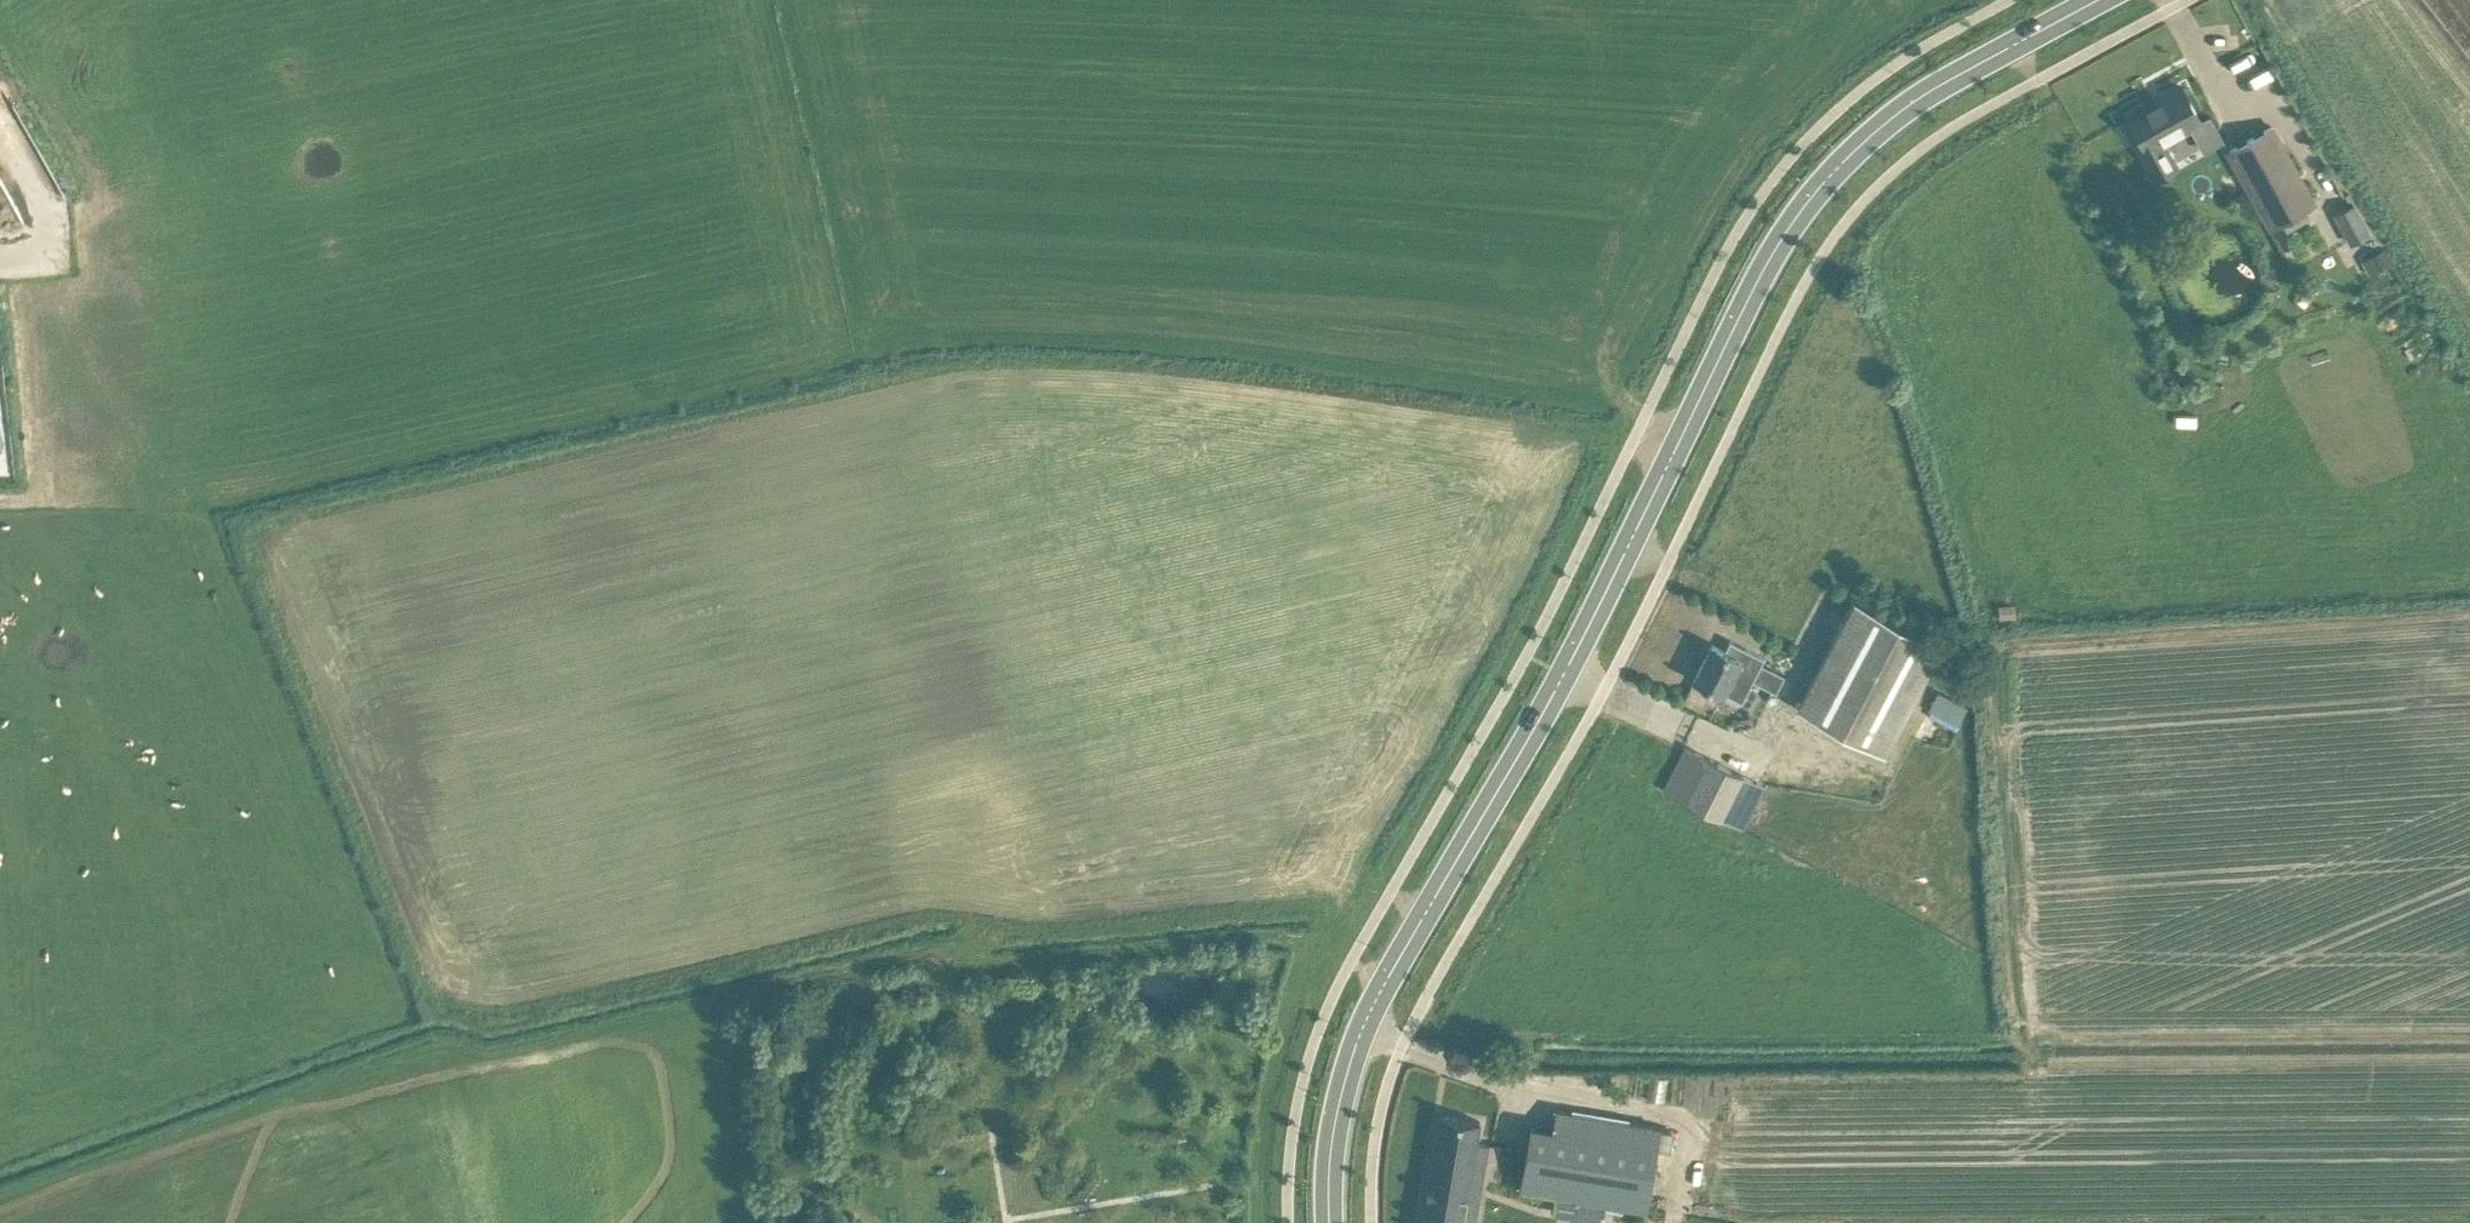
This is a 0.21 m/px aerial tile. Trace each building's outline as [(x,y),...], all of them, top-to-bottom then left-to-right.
[(2164,139),(2201,119),(2181,84),(2164,93),(2166,97),(2131,116),(2143,138),(2136,142),(2155,177),(2178,164),(2164,139)] [(2272,125),(2229,149),(2271,225),(2315,201),(2272,125)] [(2336,212),(2352,242),(2370,232),(2354,202),(2336,212)] [(2362,259),(2369,272),(2391,260),(2384,247),(2362,259)] [(1855,597),(1798,706),(1885,752),(1922,683),(1933,689),(1939,679),(1927,673),(1935,658),(1941,646),(1943,643),(1855,597)] [(1713,642),(1695,677),(1723,691),(1724,690),(1743,700),(1765,656),(1731,638),(1725,649),(1713,642)] [(1944,687),(1934,706),(1964,720),(1973,700),(1944,687)] [(1665,787),(1743,827),(1765,785),(1687,744),(1665,787)] [(1532,1124),(1521,1187),(1646,1208),(1659,1125),(1556,1108),(1553,1127),(1532,1124)] [(1480,1120),(1440,1113),(1421,1222),(1462,1222),(1463,1218),(1475,1220),(1489,1142),(1477,1140),(1480,1120)]
